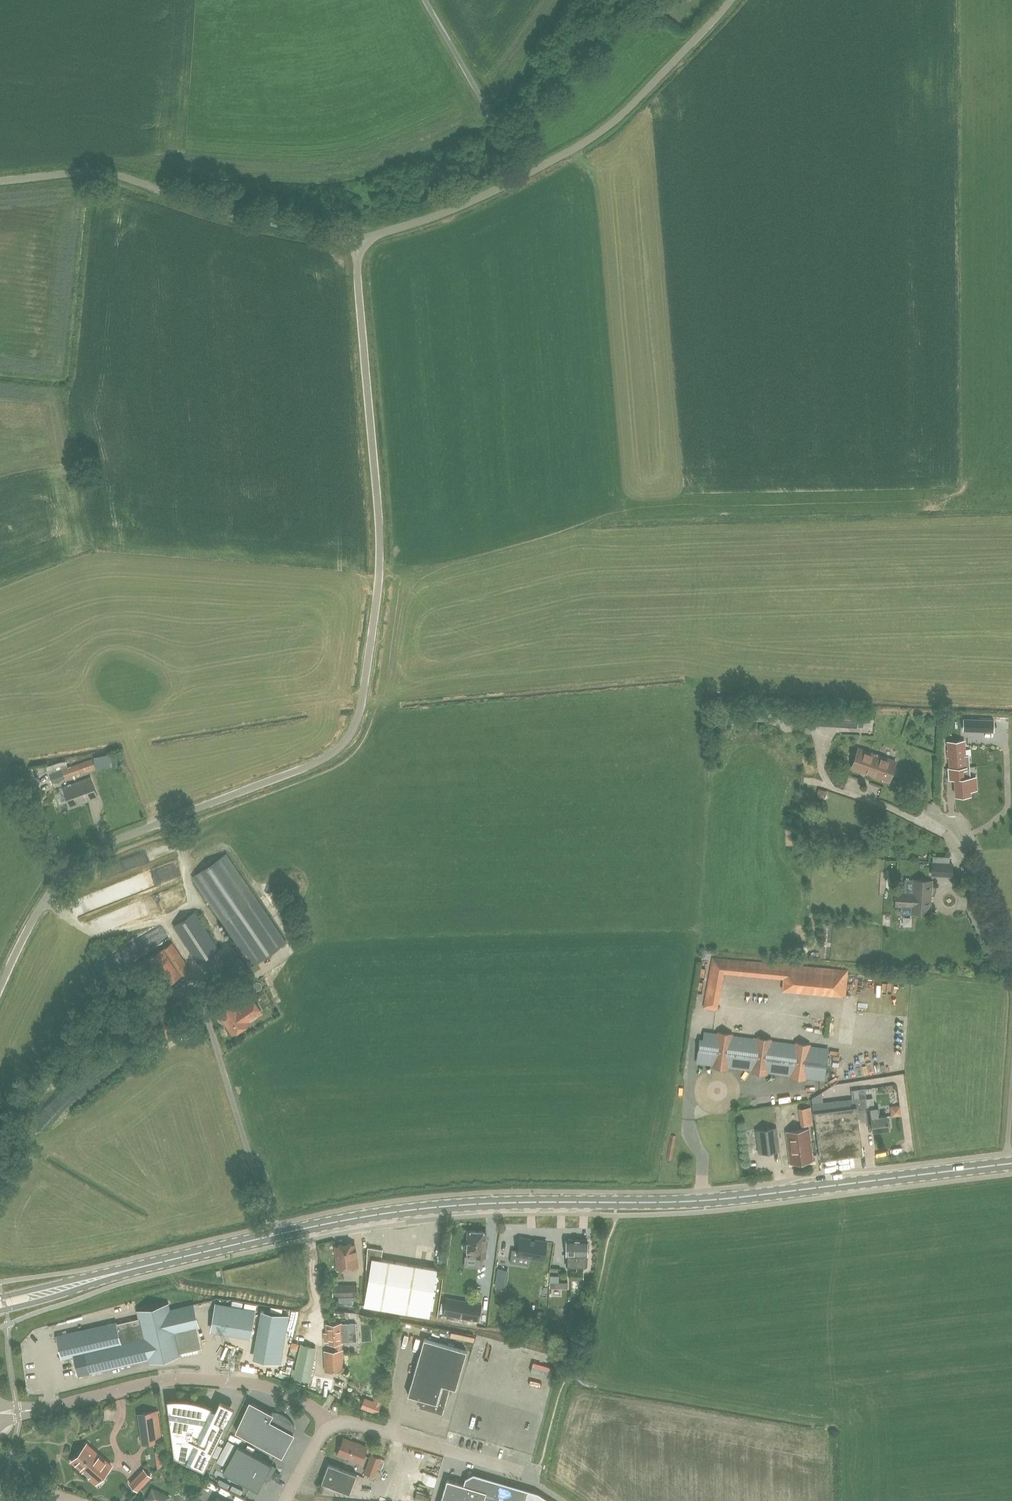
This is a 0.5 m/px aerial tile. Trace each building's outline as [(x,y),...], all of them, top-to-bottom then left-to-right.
[(815,711),(807,710),(807,723),(814,723),(815,711)] [(857,727),(857,726),(858,713),(831,711),(830,725),(857,727)] [(993,731),(994,719),(964,718),(963,730),(993,731)] [(718,738),(726,738),(726,720),(718,720),(718,738)] [(948,779),(955,779),(956,795),(970,794),(970,790),(976,789),(975,777),(969,778),(969,767),(968,756),(965,756),(964,749),(964,741),(949,742),(949,750),(948,750),(950,768),(947,768),(948,779)] [(889,780),(896,760),(859,747),(852,767),(889,780)] [(110,766),(109,754),(94,756),(96,768),(110,766)] [(66,778),(95,767),(92,758),(68,767),(67,766),(49,772),(52,782),(66,778)] [(98,796),(93,782),(91,776),(63,786),(71,807),(98,796)] [(226,853),(192,876),(239,944),(233,947),(235,950),(223,959),(235,977),(248,968),(248,967),(253,964),(287,941),(257,897),(226,853)] [(953,863),(949,863),(950,856),(933,855),(932,862),(933,862),(932,874),(952,875),(953,863)] [(914,879),(904,879),(904,892),(897,892),(896,898),(910,899),(910,900),(913,901),(913,899),(919,899),(919,895),(931,896),(932,880),(914,879)] [(930,913),(931,896),(919,895),(919,899),(913,899),(913,901),(910,900),(910,899),(896,898),(896,905),(901,905),(901,913),(912,914),(912,912),(930,913)] [(198,963),(219,949),(195,911),(174,925),(198,963)] [(162,986),(190,968),(172,941),(145,960),(162,986)] [(147,989),(156,983),(145,969),(136,975),(147,989)] [(108,1000),(116,1007),(117,1006),(128,992),(120,986),(109,1000),(108,1000)] [(236,1012),(245,1025),(249,1022),(248,1021),(262,1012),(252,997),(238,1006),(232,997),(226,1002),(228,1006),(227,1006),(229,1010),(230,1009),(234,1014),(236,1012)] [(233,1033),(245,1025),(236,1012),(234,1014),(230,1009),(229,1010),(227,1006),(228,1006),(226,1002),(218,1007),(223,1014),(221,1015),(233,1033)] [(767,1075),(768,1071),(790,1074),(790,1078),(806,1080),(806,1077),(821,1079),(825,1048),(811,1046),(811,1042),(795,1040),(794,1043),(772,1040),(772,1037),(756,1035),(756,1038),(733,1035),(733,1031),(717,1029),(717,1033),(694,1030),(690,1060),(713,1063),(712,1067),(728,1069),(729,1066),(752,1069),(751,1072),(767,1075)] [(887,1130),(887,1128),(889,1128),(889,1126),(890,1126),(890,1120),(888,1120),(887,1115),(878,1116),(877,1107),(874,1107),(873,1098),(866,1099),(866,1096),(865,1096),(864,1088),(853,1090),(854,1098),(850,1098),(812,1103),(813,1112),(814,1112),(820,1159),(863,1154),(858,1111),(866,1110),(868,1123),(867,1123),(868,1129),(873,1129),(873,1130),(882,1129),(882,1131),(887,1130)] [(900,1105),(890,1106),(891,1116),(901,1115),(900,1105)] [(759,1153),(780,1150),(777,1126),(756,1129),(759,1153)] [(791,1162),(814,1159),(810,1128),(787,1131),(791,1162)] [(676,1135),(671,1134),(666,1159),(672,1160),(676,1135)] [(487,1257),(488,1239),(486,1239),(486,1231),(469,1230),(469,1243),(466,1243),(464,1244),(464,1247),(466,1249),(469,1249),(468,1256),(487,1257)] [(519,1255),(544,1259),(547,1241),(521,1237),(519,1250),(512,1249),(510,1262),(517,1263),(519,1255)] [(567,1266),(577,1266),(578,1239),(573,1239),(572,1238),(569,1238),(568,1239),(567,1239),(567,1240),(565,1240),(564,1247),(567,1247),(567,1254),(567,1266)] [(578,1239),(577,1266),(587,1266),(588,1253),(589,1254),(590,1253),(590,1250),(589,1248),(588,1248),(588,1239),(587,1239),(586,1238),(583,1238),(583,1239),(578,1239)] [(334,1245),(337,1269),(359,1267),(358,1263),(356,1249),(355,1249),(354,1243),(334,1245)] [(368,1246),(364,1304),(365,1304),(429,1315),(437,1268),(382,1259),(383,1248),(368,1246)] [(504,1287),(506,1274),(498,1273),(496,1286),(504,1287)] [(568,1288),(568,1281),(549,1281),(549,1288),(560,1288),(560,1296),(564,1296),(564,1288),(568,1288)] [(333,1295),(358,1295),(357,1283),(333,1283),(333,1295)] [(446,1296),(443,1314),(479,1321),(482,1303),(446,1296)] [(116,1321),(68,1332),(74,1356),(85,1353),(90,1373),(148,1359),(149,1362),(181,1355),(180,1352),(202,1347),(197,1327),(199,1327),(194,1303),(170,1309),(169,1303),(137,1310),(139,1318),(117,1323),(116,1321)] [(255,1310),(215,1303),(215,1304),(212,1325),(211,1327),(251,1333),(255,1310)] [(289,1315),(265,1311),(257,1359),(281,1363),(289,1315)] [(348,1331),(356,1331),(356,1322),(348,1322),(327,1324),(328,1342),(349,1340),(348,1331)] [(456,1388),(467,1350),(424,1338),(408,1394),(418,1397),(417,1400),(421,1401),(420,1406),(443,1413),(451,1386),(456,1388)] [(311,1380),(317,1347),(301,1344),(295,1377),(311,1380)] [(326,1370),(343,1369),(342,1350),(325,1351),(326,1370)] [(179,1398),(173,1398),(167,1399),(175,1455),(205,1469),(235,1406),(220,1399),(216,1408),(213,1407),(213,1405),(208,1403),(202,1401),(197,1400),(191,1399),(185,1398),(179,1398)] [(274,1411),(273,1411),(271,1413),(250,1402),(236,1431),(282,1455),(293,1434),(291,1433),(295,1427),(294,1425),(293,1424),(292,1422),(291,1421),(290,1420),(288,1418),(287,1417),(286,1416),(284,1415),(283,1414),(281,1414),(279,1413),(278,1412),(276,1412),(274,1411)] [(161,1440),(157,1410),(141,1413),(145,1443),(161,1440)] [(361,1461),(367,1446),(344,1437),(340,1446),(339,1445),(336,1453),(344,1456),(344,1455),(361,1461)] [(110,1463),(93,1449),(86,1442),(71,1460),(96,1481),(110,1463)] [(223,1471),(258,1490),(265,1477),(269,1479),(270,1478),(269,1478),(272,1472),(273,1473),(276,1466),(237,1445),(223,1471)] [(162,1450),(155,1451),(158,1469),(164,1463),(162,1450)] [(374,1475),(381,1457),(372,1454),(365,1471),(374,1475)] [(357,1474),(328,1463),(321,1482),(349,1492),(357,1474)] [(144,1467),(129,1483),(137,1491),(152,1476),(144,1467)] [(447,1479),(441,1500),(552,1500),(538,1492),(529,1489),(474,1473),(465,1477),(464,1481),(463,1483),(447,1479)] [(153,1489),(149,1498),(155,1500),(166,1500),(168,1496),(153,1489)]
